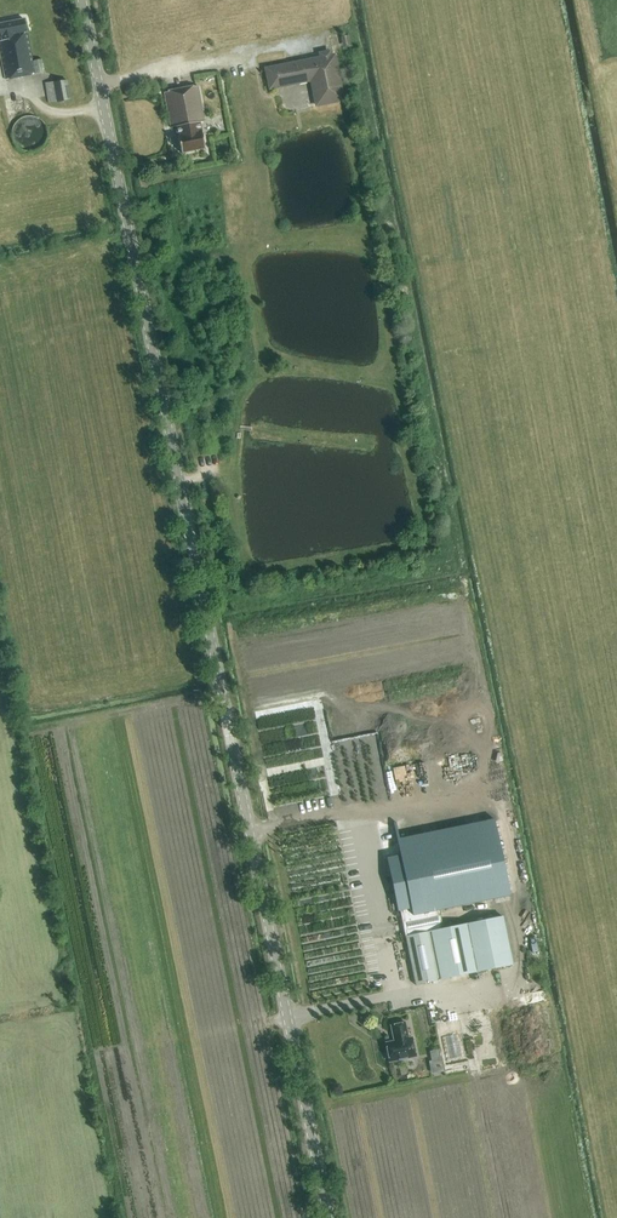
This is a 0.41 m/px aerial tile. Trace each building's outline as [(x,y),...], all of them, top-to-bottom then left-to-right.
[(44,72),(42,59),(33,61),(27,32),(24,19),(0,24),(0,32),(2,41),(0,41),(0,50),(6,79),(44,72)] [(334,55),(266,69),(270,89),(311,81),(315,97),(342,92),(334,55)] [(45,82),(49,103),(71,99),(67,78),(45,82)] [(181,153),(205,148),(200,122),(204,121),(197,86),(164,92),(171,128),(176,127),(181,153)] [(46,139),(47,133),(46,127),(43,122),(38,118),(32,116),(26,116),(20,118),(16,122),(13,127),(12,133),(13,139),(16,145),(20,148),(26,151),(32,151),(38,148),(43,145),(46,139)] [(446,828),(441,807),(382,820),(386,841),(446,828)] [(449,851),(447,833),(388,841),(391,859),(449,851)] [(403,918),(461,907),(450,851),(393,862),(397,881),(396,881),(403,918)] [(513,965),(503,916),(405,936),(415,985),(513,965)] [(415,1056),(412,1037),(408,1038),(405,1023),(391,1025),(394,1041),(385,1043),(387,1052),(386,1054),(387,1058),(389,1059),(389,1062),(415,1056)] [(433,1075),(445,1073),(441,1052),(432,1054),(434,1065),(431,1065),(433,1075)]
